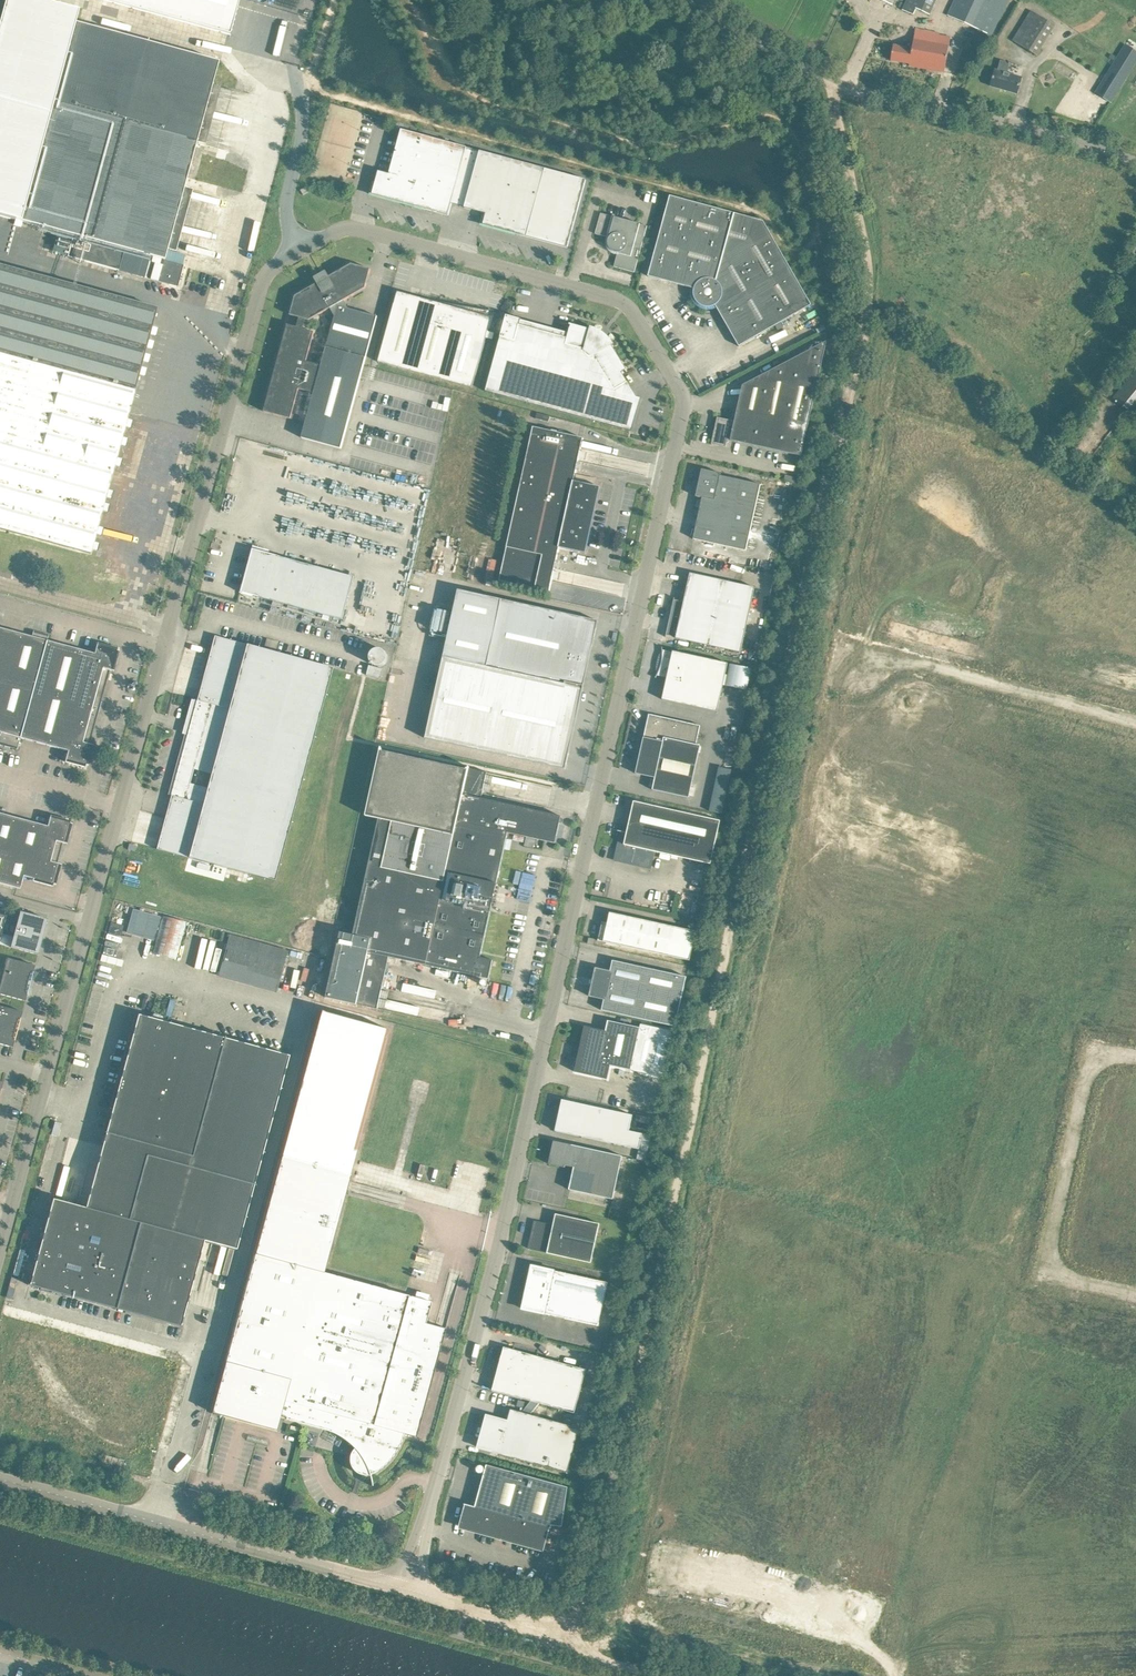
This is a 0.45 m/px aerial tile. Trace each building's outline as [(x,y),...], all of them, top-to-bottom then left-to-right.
[(0,21),(0,216),(20,221),(53,101),(75,22),(79,11),(40,0),(6,0),(0,21)] [(230,34),(239,0),(106,0),(230,34)] [(905,4),(902,10),(913,15),(916,9),(930,15),(937,0),(907,0),(905,4)] [(1009,0),(954,0),(947,15),(992,36),(1009,0)] [(1036,56),(1054,28),(1041,18),(1030,12),(1013,41),(1036,56)] [(53,101),(197,140),(205,142),(220,87),(212,85),(219,62),(75,22),(53,101)] [(915,29),(912,49),(910,64),(909,66),(944,72),(946,61),(950,38),(938,36),(939,33),(915,29)] [(1101,83),(1095,93),(1111,103),(1135,63),(1135,51),(1125,45),(1101,83)] [(912,49),(893,46),(891,60),(910,64),(912,49)] [(995,70),(990,86),(1017,94),(1022,78),(1007,74),(1010,63),(1001,60),(998,71),(995,70)] [(184,188),(197,140),(53,101),(20,221),(73,235),(125,249),(151,256),(165,260),(168,248),(175,250),(192,190),(184,188)] [(467,147),(401,129),(389,174),(378,171),(372,194),(448,215),(452,203),(467,147)] [(480,151),(467,147),(452,203),(465,207),(480,151)] [(546,169),(480,151),(465,207),(464,208),(486,214),(483,225),(527,237),(546,169)] [(586,180),(546,169),(527,237),(568,248),(586,180)] [(812,305),(765,223),(764,221),(670,196),(648,276),(671,282),(671,281),(696,288),(696,289),(695,293),(695,296),(697,299),(699,302),(702,304),(705,306),(708,306),(712,306),(715,304),(716,304),(729,326),(728,326),(739,347),(812,305)] [(635,272),(647,226),(601,213),(595,234),(609,238),(608,240),(608,243),(608,245),(609,248),(611,250),(613,251),(615,252),(618,253),(614,267),(635,272)] [(119,270),(125,249),(73,235),(67,256),(119,270)] [(184,265),(165,260),(151,256),(146,278),(178,287),(184,265)] [(331,308),(335,316),(338,305),(348,308),(344,301),(365,288),(371,269),(352,264),(328,278),(329,280),(320,284),(319,282),(295,296),(290,315),(300,318),(297,327),(288,325),(283,343),(310,350),(315,332),(303,329),(305,319),(309,321),(331,308)] [(90,553),(90,552),(95,535),(156,309),(5,267),(0,266),(0,528),(90,553)] [(398,292),(379,362),(473,388),(492,318),(487,316),(488,311),(489,311),(445,303),(445,305),(398,292)] [(377,316),(348,308),(338,305),(335,316),(325,354),(364,365),(377,316)] [(637,397),(630,385),(622,373),(626,371),(626,372),(628,371),(611,344),(610,342),(608,340),(607,338),(603,341),(602,340),(603,339),(602,337),(601,336),(599,336),(597,337),(596,336),(599,332),(598,332),(595,331),(592,330),(570,324),(570,325),(571,325),(567,338),(520,325),(521,319),(506,315),(499,340),(486,391),(632,431),(641,398),(637,397)] [(802,456),(827,341),(743,385),(735,421),(717,417),(712,444),(726,447),(728,440),(802,456)] [(314,393),(321,366),(307,362),(310,350),(283,343),(264,411),(291,419),(303,422),(304,417),(292,413),(299,389),(314,393)] [(341,449),(364,365),(325,354),(321,366),(314,393),(302,438),(341,449)] [(1113,398),(1134,415),(1135,413),(1135,369),(1113,398)] [(559,548),(574,481),(583,438),(533,427),(534,428),(508,547),(546,555),(538,589),(550,592),(559,548)] [(746,550),(761,484),(720,476),(721,473),(702,469),(696,496),(702,498),(693,539),(746,550)] [(601,487),(594,486),(574,481),(559,548),(586,554),(601,487)] [(546,555),(508,547),(507,547),(499,581),(538,589),(546,555)] [(251,549),(239,592),(300,608),(312,565),(251,549)] [(669,622),(668,622),(667,632),(666,637),(667,637),(667,635),(676,637),(676,638),(741,652),(755,588),(690,573),(684,602),(675,600),(675,598),(674,598),(673,602),(670,612),(671,612),(669,622)] [(458,590),(443,657),(487,667),(565,684),(565,682),(582,685),(585,669),(584,668),(586,661),(587,661),(591,644),(593,645),(598,621),(502,600),(458,590)] [(12,631),(0,628),(0,675),(12,631)] [(47,640),(49,635),(48,634),(48,635),(34,631),(33,630),(32,636),(12,631),(0,675),(0,732),(0,734),(0,744),(5,745),(4,746),(10,748),(10,747),(17,748),(17,749),(20,738),(34,689),(47,640)] [(194,699),(168,795),(171,795),(156,849),(274,881),(332,668),(214,636),(197,700),(194,699)] [(117,658),(119,651),(117,650),(118,648),(97,643),(94,653),(47,640),(34,689),(99,707),(100,703),(101,703),(102,702),(100,701),(109,670),(114,671),(116,664),(116,665),(118,658),(117,658)] [(663,647),(662,647),(662,653),(662,660),(661,666),(658,672),(655,678),(656,678),(658,675),(667,678),(662,699),(717,712),(728,663),(673,651),(673,652),(663,650),(663,647)] [(443,657),(425,739),(565,769),(583,690),(584,686),(582,685),(565,682),(565,684),(487,667),(443,657)] [(370,665),(367,675),(381,679),(384,669),(370,665)] [(99,707),(34,689),(20,738),(68,751),(65,762),(85,767),(86,765),(88,766),(90,759),(92,752),(94,745),(89,744),(97,712),(99,713),(99,711),(98,711),(99,707)] [(636,774),(655,778),(664,737),(697,744),(701,725),(649,714),(636,774)] [(701,745),(697,744),(664,737),(655,778),(653,790),(689,798),(701,745)] [(327,998),(357,1004),(378,1009),(389,957),(489,979),(493,960),(480,957),(508,833),(556,843),(556,842),(561,817),(562,817),(562,816),(482,798),(487,772),(469,768),(470,767),(469,767),(469,769),(467,768),(467,770),(383,751),(383,750),(381,749),(382,748),(381,748),(366,816),(379,819),(354,935),(341,932),(327,998)] [(618,848),(615,860),(651,868),(654,851),(711,864),(721,821),(635,801),(634,801),(629,826),(623,825),(618,848)] [(72,823),(70,823),(71,821),(50,815),(47,826),(0,813),(0,837),(59,853),(62,843),(67,844),(69,837),(69,836),(70,832),(71,832),(71,830),(70,830),(72,823)] [(0,837),(0,883),(20,889),(24,876),(33,879),(33,881),(53,886),(54,884),(56,885),(58,878),(58,877),(58,876),(59,872),(59,873),(60,871),(59,871),(61,864),(56,863),(59,853),(0,837)] [(42,932),(46,923),(47,919),(20,912),(13,937),(3,934),(0,943),(11,946),(10,947),(38,955),(39,950),(39,941),(42,932)] [(621,945),(690,960),(696,931),(610,912),(608,923),(602,921),(598,941),(621,946),(621,945)] [(29,980),(29,978),(33,970),(34,970),(35,965),(7,958),(0,985),(0,994),(25,1001),(26,997),(27,987),(29,980)] [(676,1026),(687,977),(613,960),(611,971),(617,973),(611,1001),(604,999),(602,1010),(676,1026)] [(617,973),(611,971),(596,968),(590,996),(604,999),(611,1001),(617,973)] [(16,1027),(17,1025),(21,1016),(22,1012),(0,1006),(0,1044),(13,1047),(14,1043),(14,1033),(16,1027)] [(320,1011),(281,1157),(350,1176),(389,1030),(320,1011)] [(107,1128),(86,1208),(53,1199),(30,1284),(28,1284),(28,1285),(115,1308),(182,1327),(183,1326),(181,1325),(204,1240),(236,1249),(254,1182),(289,1056),(224,1038),(138,1015),(107,1128)] [(608,1020),(606,1031),(599,1063),(610,1065),(631,1070),(640,1028),(608,1020)] [(640,1028),(631,1070),(665,1077),(675,1031),(641,1024),(640,1028)] [(599,1063),(606,1031),(585,1026),(577,1062),(574,1062),(573,1067),(576,1067),(575,1072),(607,1079),(610,1065),(599,1063)] [(556,1131),(640,1149),(643,1134),(630,1131),(633,1115),(562,1099),(563,1100),(557,1130),(556,1131)] [(574,1167),(579,1146),(554,1141),(549,1164),(565,1167),(566,1165),(574,1167)] [(623,1156),(579,1146),(574,1167),(569,1190),(613,1199),(623,1156)] [(281,1157),(254,1253),(323,1272),(350,1176),(281,1157)] [(591,1263),(600,1223),(556,1214),(554,1225),(547,1253),(591,1263)] [(547,1253),(554,1225),(536,1221),(530,1249),(547,1253)] [(431,1302),(323,1272),(254,1253),(226,1359),(291,1377),(284,1401),(403,1434),(416,1437),(445,1328),(426,1323),(431,1302)] [(546,1314),(556,1271),(532,1265),(523,1309),(546,1314)] [(608,1282),(603,1281),(556,1271),(546,1314),(598,1325),(608,1282)] [(17,1279),(11,1277),(9,1287),(15,1289),(17,1279)] [(505,1347),(504,1349),(510,1350),(504,1373),(501,1372),(500,1377),(503,1378),(502,1381),(523,1387),(520,1398),(575,1413),(587,1369),(505,1347)] [(291,1377),(226,1359),(211,1412),(276,1430),(280,1417),(284,1401),(291,1377)] [(403,1434),(284,1401),(280,1417),(323,1429),(330,1432),(336,1435),(343,1438),(348,1443),(353,1448),(352,1449),(351,1451),(350,1453),(349,1454),(349,1456),(349,1460),(349,1463),(350,1466),(352,1469),(354,1471),(355,1472),(357,1474),(359,1474),(361,1475),(363,1475),(365,1475),(367,1475),(369,1475),(371,1474),(373,1473),(376,1472),(379,1470),(381,1468),(384,1465),(387,1463),(391,1458),(395,1452),(399,1446),(401,1440),(403,1434)] [(482,1448),(482,1449),(567,1473),(580,1428),(511,1409),(508,1420),(486,1414),(482,1430),(483,1430),(478,1447),(482,1448)] [(106,1455),(103,1466),(121,1470),(124,1460),(106,1455)] [(487,1464),(476,1506),(551,1527),(552,1525),(563,1526),(568,1487),(487,1464)] [(552,1527),(551,1527),(476,1506),(465,1503),(465,1504),(467,1505),(461,1525),(496,1535),(495,1537),(508,1541),(508,1538),(543,1548),(549,1527),(552,1528),(552,1527)]
